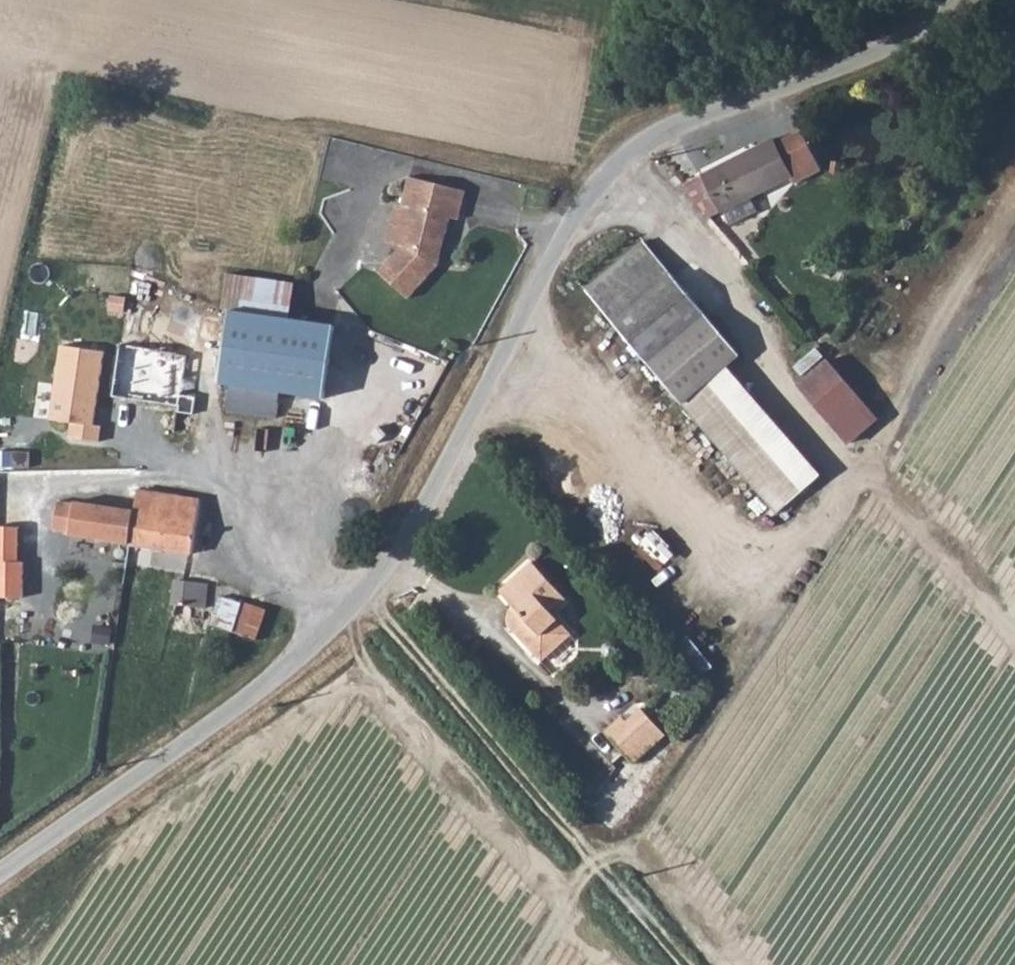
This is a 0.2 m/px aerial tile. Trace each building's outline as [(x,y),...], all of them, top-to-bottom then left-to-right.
[(779,135),(678,172),(705,204),(793,173),(795,180),(824,171),(809,129),(780,139),(779,135)] [(464,183),(408,171),(400,206),(407,209),(400,238),(376,267),(403,293),(437,257),(447,210),(457,213),(464,183)] [(652,241),(595,292),(692,405),(722,379),(751,354),(652,241)] [(235,300),(288,307),(292,277),(239,269),(235,300)] [(274,411),(288,307),(235,300),(222,404),(274,411)] [(194,347),(129,335),(119,390),(186,400),(194,347)] [(102,350),(61,345),(51,418),(71,421),(68,438),(98,442),(101,425),(92,424),(102,350)] [(808,371),(826,354),(818,346),(800,362),(808,371)] [(799,380),(849,441),(881,415),(831,354),(799,380)] [(722,379),(692,405),(788,515),(792,511),(810,496),(817,488),(722,379)] [(131,502),(124,537),(186,545),(189,510),(182,509),(183,489),(153,485),(152,504),(131,502)] [(63,529),(124,537),(131,502),(68,493),(63,529)] [(26,522),(0,521),(0,594),(24,595),(26,522)] [(540,659),(571,633),(549,608),(563,596),(531,558),(506,579),(504,591),(513,600),(504,608),(503,615),(540,659)] [(198,576),(167,572),(162,595),(165,596),(161,606),(162,610),(167,614),(172,613),(174,609),(193,612),(198,576)] [(259,637),(270,606),(223,590),(213,620),(259,637)] [(574,634),(545,657),(554,670),(584,647),(574,634)] [(626,710),(602,728),(632,762),(666,732),(643,705),(631,715),(626,710)]
